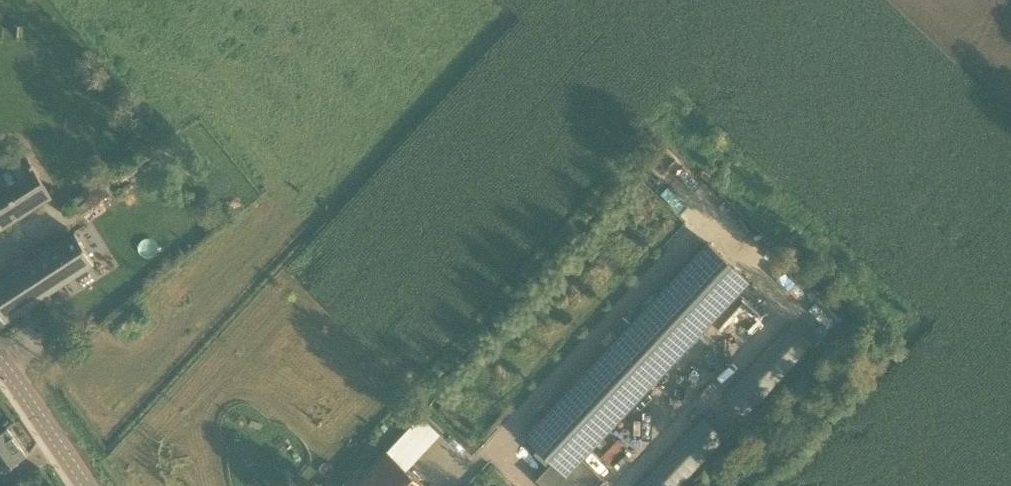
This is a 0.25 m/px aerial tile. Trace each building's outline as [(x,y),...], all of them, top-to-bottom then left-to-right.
[(52,196),(32,165),(0,185),(0,230),(52,196)] [(94,263),(75,233),(0,281),(0,314),(5,322),(94,263)] [(553,462),(536,480),(543,485),(593,485),(601,477),(581,457),(748,280),(709,243),(526,437),(553,462)] [(792,323),(723,397),(745,417),(814,344),(792,323)] [(639,485),(680,485),(725,438),(704,418),(639,485)] [(26,456),(8,428),(0,433),(0,474),(26,456)] [(388,453),(357,485),(423,485),(388,453)]
